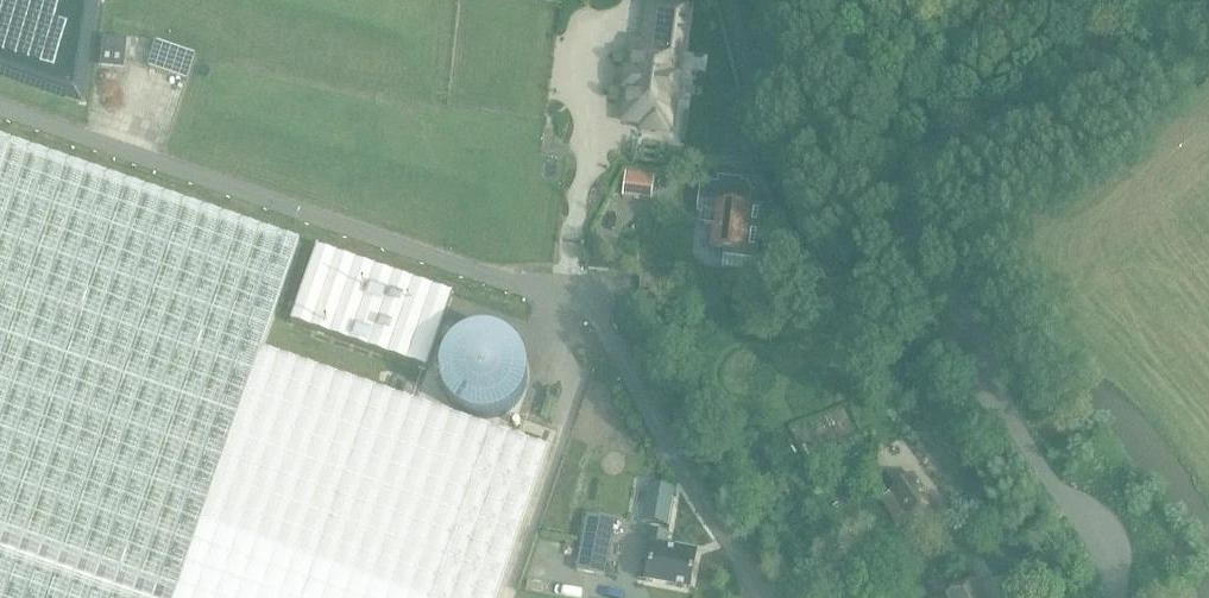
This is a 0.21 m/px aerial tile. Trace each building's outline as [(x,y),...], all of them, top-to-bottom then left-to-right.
[(637,0),(624,0),(623,16),(619,39),(609,37),(599,112),(618,115),(617,120),(637,122),(637,117),(641,118),(644,91),(650,92),(653,71),(647,70),(656,3),(637,0)] [(103,35),(100,61),(120,64),(123,38),(103,35)] [(157,42),(148,65),(187,79),(196,55),(157,42)] [(727,110),(720,159),(742,162),(746,129),(741,129),(743,112),(727,110)] [(550,451),(262,351),(300,243),(0,139),(0,597),(499,597),(550,451)] [(626,173),(624,195),(649,198),(652,177),(626,173)] [(718,184),(701,182),(697,213),(706,214),(705,224),(714,225),(711,248),(746,252),(752,205),(750,205),(752,188),(741,187),(742,180),(719,177),(718,184)] [(318,250),(292,324),(428,371),(454,298),(318,250)] [(914,524),(934,511),(912,477),(891,491),(914,524)] [(649,483),(642,522),(667,526),(674,488),(649,483)] [(616,521),(590,515),(578,571),(604,577),(616,521)] [(690,589),(697,555),(667,549),(670,533),(653,529),(649,550),(654,551),(648,580),(690,589)] [(975,583),(944,597),(981,597),(975,583)]
